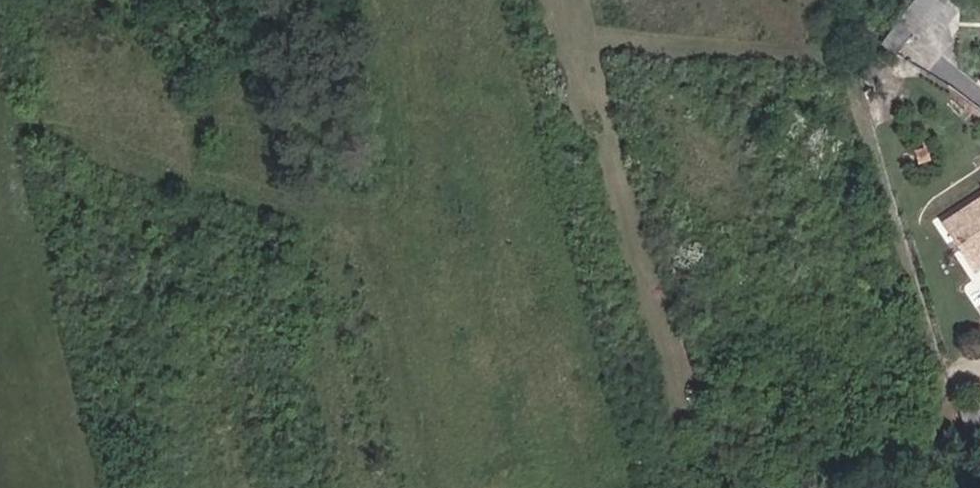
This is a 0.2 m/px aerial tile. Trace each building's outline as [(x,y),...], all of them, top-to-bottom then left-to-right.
[(943,0),(914,0),(882,42),(900,56),(943,0)] [(979,254),(979,190),(943,215),(972,259),(979,254)]
